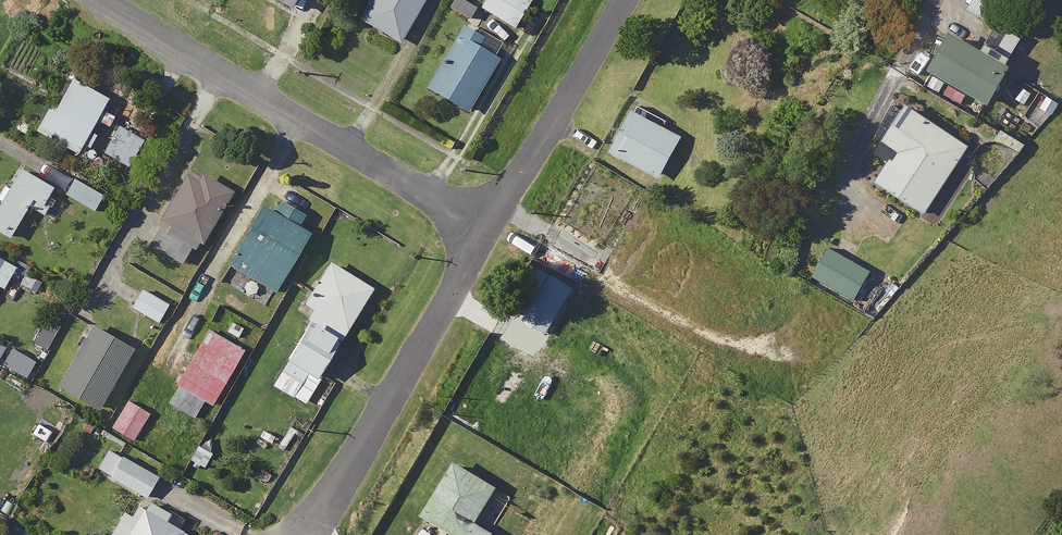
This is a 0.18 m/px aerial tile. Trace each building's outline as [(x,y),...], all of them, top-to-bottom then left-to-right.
[(355,16),(398,40),(420,0),(364,0),(355,16)] [(476,5),(511,25),(526,0),(479,0),(476,5)] [(962,7),(993,24),(1006,0),(966,0),(962,7)] [(480,35),(459,23),(424,84),(465,108),(495,56),(474,44),(480,35)] [(1006,62),(945,27),(923,64),(984,100),(1006,62)] [(106,94),(69,73),(50,106),(45,103),(32,126),(75,151),(80,141),(87,144),(94,132),(87,128),(106,94)] [(965,140),(901,99),(878,136),(894,146),(873,179),(930,215),(964,161),(955,155),(965,140)] [(680,134),(629,105),(606,147),(657,176),(680,134)] [(139,124),(122,114),(101,151),(126,165),(142,138),(134,133),(139,124)] [(16,163),(0,191),(0,231),(7,235),(25,204),(38,212),(54,185),(16,163)] [(227,195),(182,168),(155,212),(164,217),(148,243),(184,265),(227,195)] [(102,193),(72,175),(62,193),(92,210),(102,193)] [(281,201),(275,212),(258,202),(225,263),(272,289),(311,218),(281,201)] [(0,257),(0,286),(13,264),(0,257)] [(282,353),(312,372),(334,338),(338,341),(372,286),(351,273),(327,258),(300,300),(311,307),(282,353)] [(166,302),(139,287),(129,306),(155,321),(166,302)] [(130,346),(91,324),(57,384),(97,406),(130,346)] [(241,347),(203,326),(188,352),(191,354),(165,400),(190,414),(199,398),(209,404),(241,347)] [(324,384),(283,361),(272,381),(313,404),(324,384)] [(147,410),(125,397),(109,425),(131,438),(147,410)] [(156,475),(106,446),(94,467),(144,496),(156,475)] [(143,499),(133,516),(122,509),(106,534),(191,534),(194,529),(143,499)]
